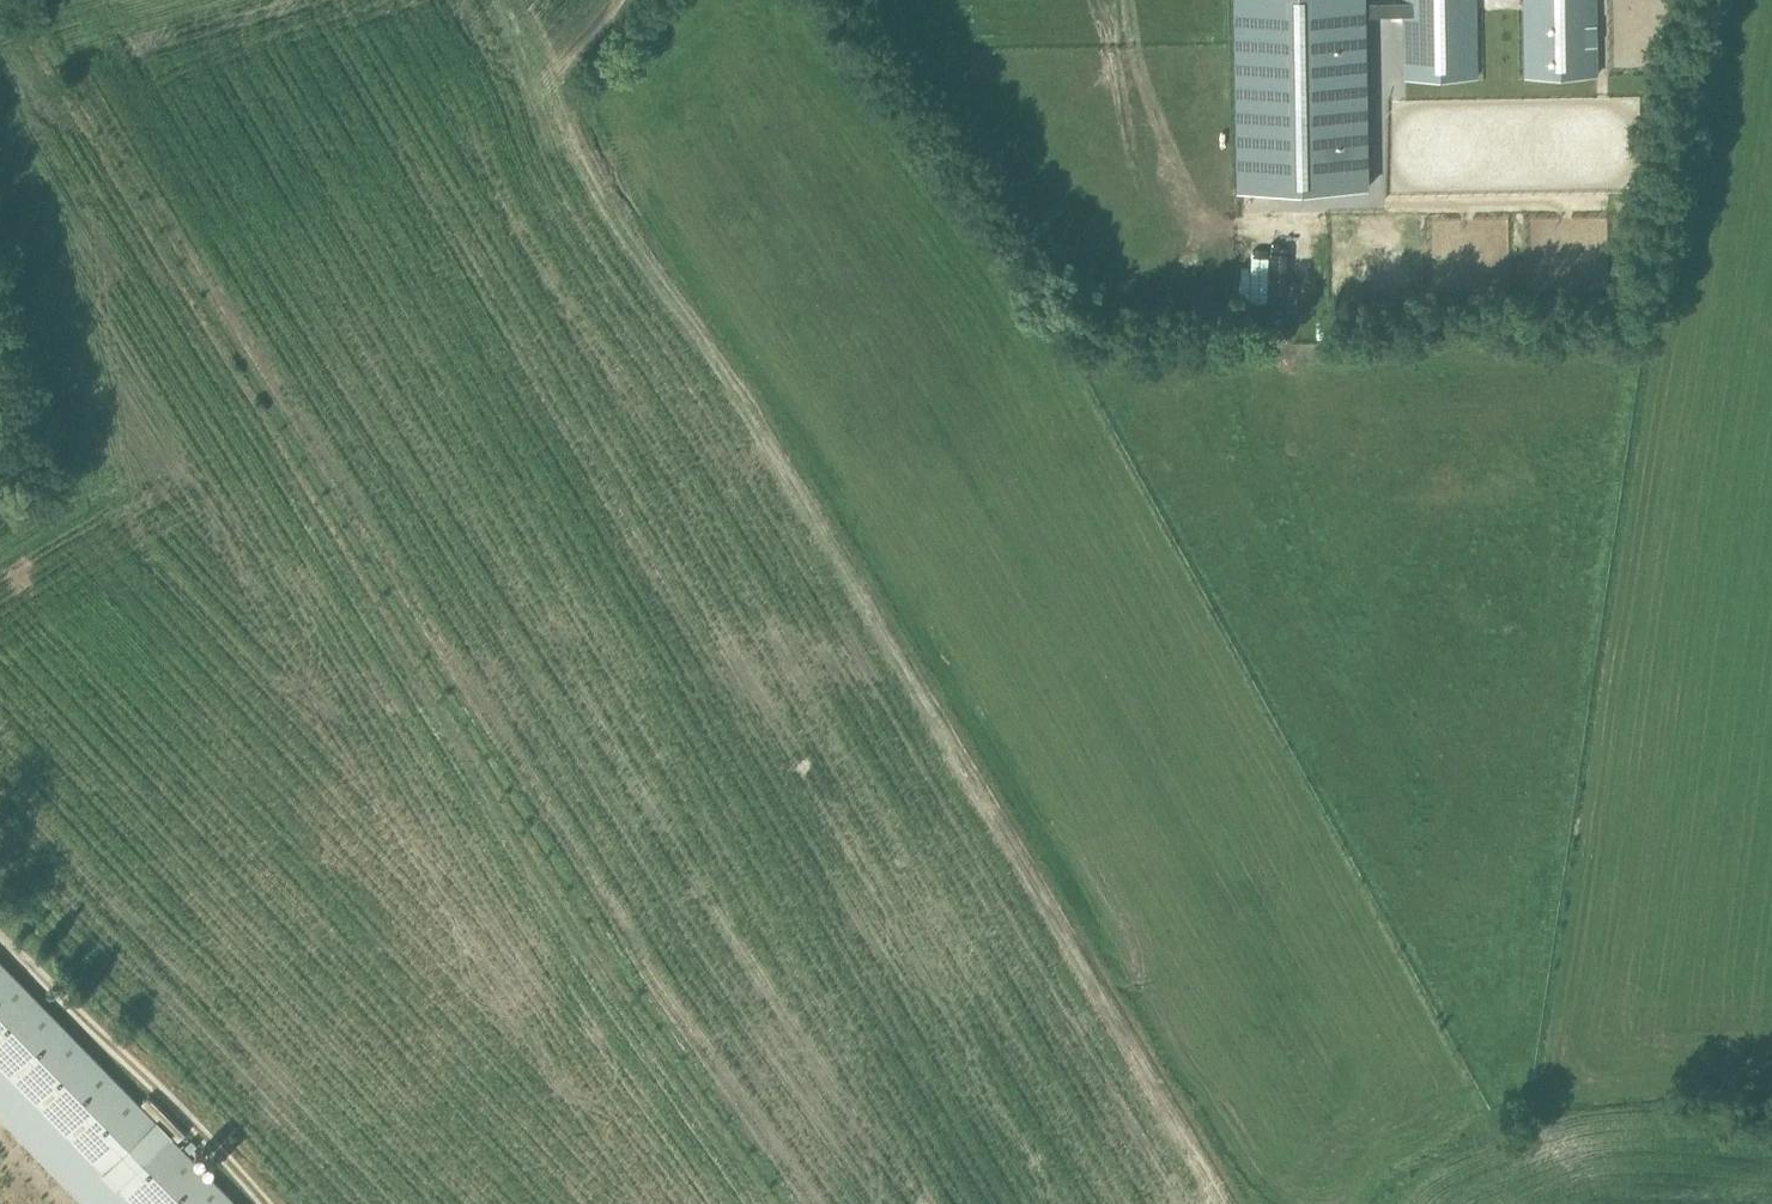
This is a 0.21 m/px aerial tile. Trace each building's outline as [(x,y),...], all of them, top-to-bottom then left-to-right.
[(1238,189),(1331,188),(1369,187),(1367,26),(1404,25),(1403,1),(1366,2),(1366,0),(1235,0),(1238,189)] [(1405,79),(1479,77),(1479,0),(1403,0),(1405,79)] [(1526,76),(1599,75),(1598,0),(1525,0),(1526,76)] [(0,961),(0,1064),(135,1203),(235,1203),(0,961)]
